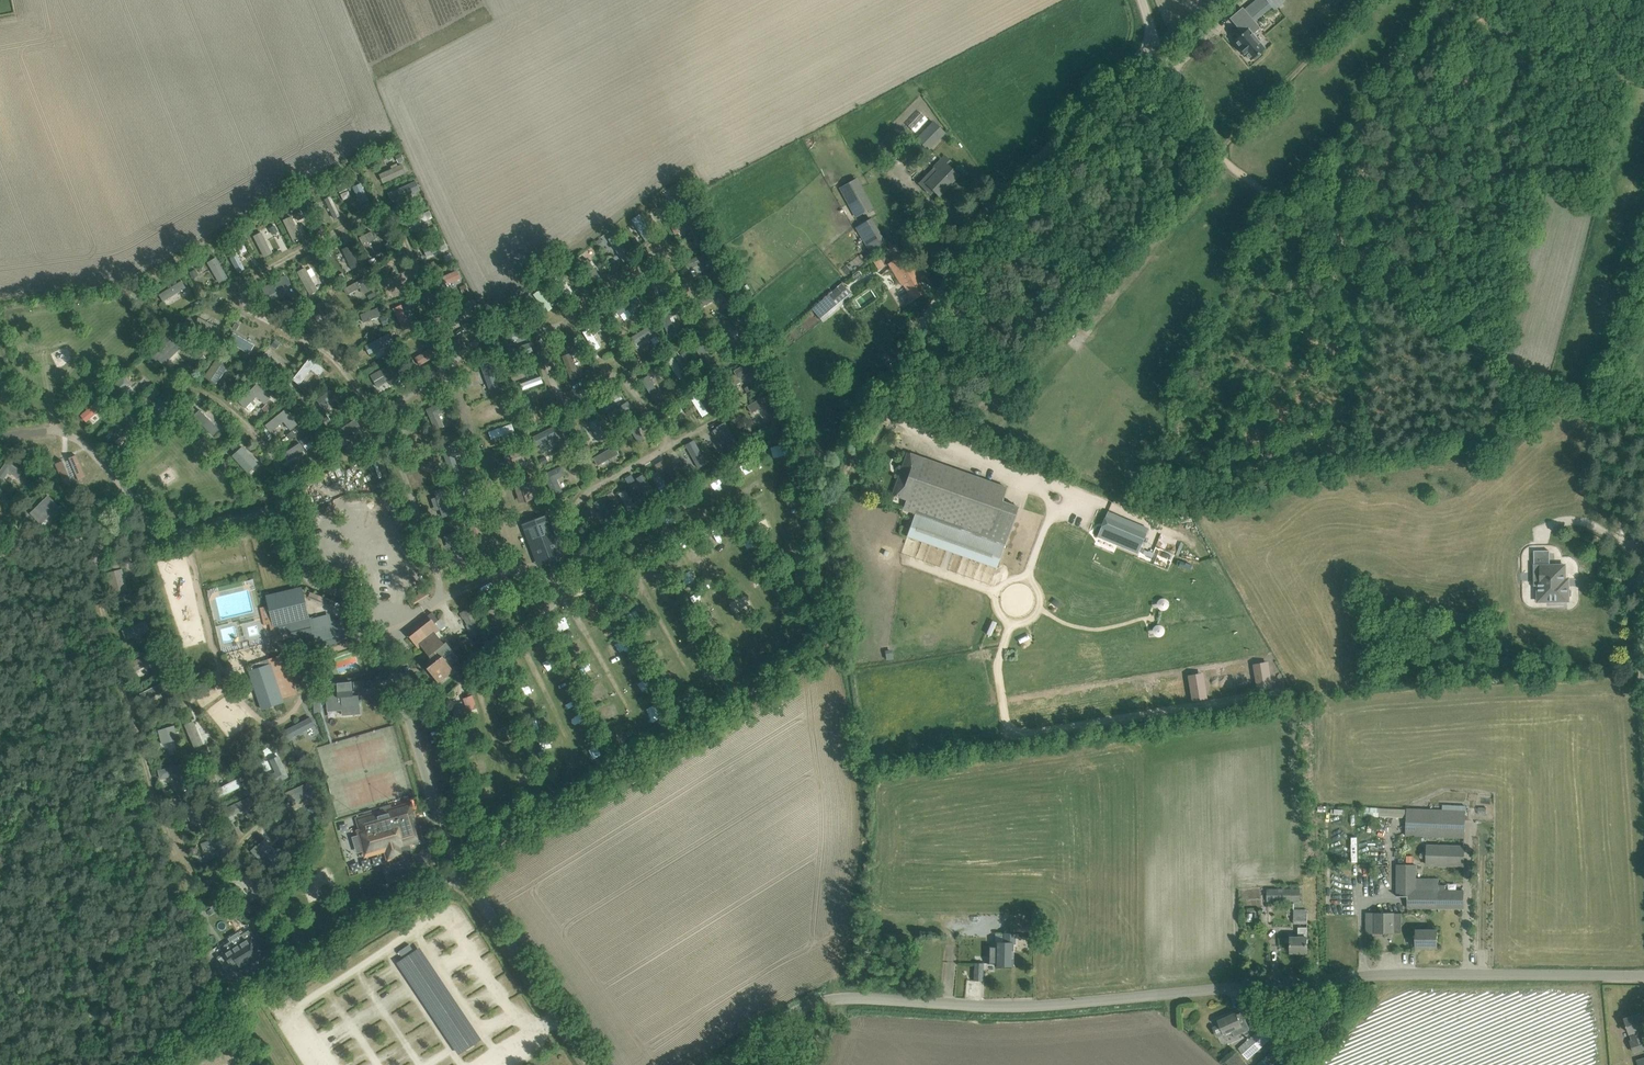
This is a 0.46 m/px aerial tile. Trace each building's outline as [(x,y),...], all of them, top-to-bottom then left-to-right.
[(1233,41),(1234,41),(1240,48),(1239,49),(1243,54),(1244,54),(1248,58),(1251,61),(1253,59),(1254,60),(1260,56),(1261,55),(1260,53),(1265,49),(1266,48),(1259,40),(1254,33),(1260,28),(1255,21),(1252,18),(1268,4),(1269,3),(1272,7),(1274,10),(1281,4),(1285,0),(1256,0),(1245,9),(1243,7),(1237,11),(1242,17),(1237,21),(1234,23),(1242,33),(1233,41)] [(908,125),(913,131),(926,119),(921,113),(908,125)] [(916,139),(927,150),(944,133),(933,122),(916,139)] [(952,162),(945,156),(945,155),(933,168),(937,172),(927,183),(939,195),(948,185),(948,184),(951,181),(951,182),(958,175),(948,166),(952,162)] [(405,172),(401,163),(377,173),(381,183),(405,172)] [(840,188),(856,216),(873,206),(856,178),(840,188)] [(416,180),(390,190),(394,200),(420,190),(416,180)] [(359,204),(368,200),(360,182),(351,186),(359,204)] [(344,183),(337,187),(340,192),(347,189),(344,183)] [(330,195),(317,202),(320,209),(327,206),(333,219),(340,216),(330,195)] [(409,228),(433,219),(430,210),(406,219),(409,228)] [(640,214),(631,218),(637,231),(646,227),(640,214)] [(291,242),(301,238),(290,215),(281,219),(291,242)] [(856,229),(868,249),(883,240),(870,220),(856,229)] [(263,258),(272,253),(259,231),(250,236),(263,258)] [(360,235),(366,254),(379,250),(373,231),(360,235)] [(429,255),(444,250),(441,241),(426,247),(429,255)] [(350,270),(358,266),(348,245),(340,249),(350,270)] [(237,253),(230,256),(236,272),(242,269),(237,253)] [(904,253),(888,264),(902,286),(903,285),(908,292),(901,297),(906,305),(913,300),(925,293),(915,277),(918,275),(904,253)] [(697,254),(683,262),(691,275),(705,268),(697,254)] [(216,256),(206,260),(215,283),(225,278),(216,256)] [(879,270),(885,266),(879,257),(873,261),(879,270)] [(581,265),(591,281),(599,276),(590,260),(581,265)] [(386,275),(400,269),(397,262),(375,271),(384,293),(392,290),(386,275)] [(315,274),(311,267),(305,270),(303,266),(296,271),(309,295),(317,290),(310,277),(315,274)] [(441,286),(461,277),(458,269),(437,278),(441,286)] [(287,275),(261,285),(268,303),(294,293),(287,275)] [(365,277),(343,287),(348,299),(370,289),(365,277)] [(162,301),(166,299),(170,305),(189,294),(180,280),(158,293),(162,301)] [(812,308),(822,320),(852,294),(842,282),(812,308)] [(635,295),(620,302),(623,309),(638,302),(635,295)] [(391,308),(401,328),(410,323),(401,303),(391,308)] [(363,323),(381,316),(378,307),(359,314),(363,323)] [(669,338),(678,335),(670,312),(661,315),(669,338)] [(63,332),(72,331),(72,314),(62,315),(63,332)] [(39,319),(40,336),(50,335),(49,318),(39,319)] [(632,334),(635,342),(652,334),(649,326),(632,334)] [(227,340),(249,354),(255,345),(233,331),(227,340)] [(169,332),(147,353),(160,367),(182,347),(169,332)] [(367,353),(394,343),(391,333),(363,343),(367,353)] [(594,335),(588,337),(592,350),(598,348),(594,335)] [(700,338),(693,343),(705,361),(712,356),(700,338)] [(562,355),(568,379),(578,377),(571,352),(562,355)] [(667,360),(678,378),(684,375),(673,356),(667,360)] [(305,390),(324,369),(310,357),(291,378),(305,390)] [(203,376),(215,384),(228,366),(215,358),(203,376)] [(369,374),(379,391),(396,381),(387,364),(369,374)] [(736,377),(749,372),(745,364),(733,370),(736,377)] [(489,367),(467,376),(470,383),(482,378),(485,384),(494,381),(489,367)] [(652,398),(660,393),(647,374),(640,380),(652,398)] [(539,376),(519,383),(522,390),(542,383),(539,376)] [(257,382),(237,400),(243,408),(246,405),(252,412),(269,396),(257,382)] [(318,397),(326,412),(343,402),(335,387),(318,397)] [(701,417),(708,413),(697,393),(690,397),(701,417)] [(625,394),(605,405),(613,419),(632,408),(625,394)] [(756,426),(774,418),(764,396),(746,403),(756,426)] [(37,407),(37,397),(26,397),(27,407),(37,407)] [(529,416),(535,414),(530,399),(524,402),(529,416)] [(89,407),(78,414),(83,422),(94,416),(89,407)] [(212,436),(219,428),(197,408),(190,416),(212,436)] [(283,422),(289,431),(297,426),(285,408),(263,423),(269,431),(283,422)] [(336,431),(342,440),(361,427),(355,418),(336,431)] [(597,418),(589,421),(596,435),(603,432),(597,418)] [(490,439),(514,431),(511,423),(487,431),(490,439)] [(549,440),(552,448),(565,444),(558,425),(531,435),(535,445),(549,440)] [(280,452),(288,466),(313,453),(305,439),(280,452)] [(677,447),(689,471),(705,464),(693,439),(677,447)] [(143,450),(150,460),(161,452),(154,442),(143,450)] [(231,453),(245,472),(256,464),(242,445),(231,453)] [(615,446),(592,455),(595,463),(618,454),(615,446)] [(769,450),(772,459),(784,456),(781,446),(769,450)] [(717,448),(711,451),(715,458),(720,455),(717,448)] [(498,460),(519,458),(518,451),(497,454),(498,460)] [(907,452),(892,494),(906,500),(921,457),(907,452)] [(63,460),(56,463),(65,486),(85,477),(76,455),(69,458),(76,474),(70,477),(63,460)] [(410,461),(412,470),(436,465),(434,455),(410,461)] [(599,469),(620,460),(618,455),(597,463),(599,469)] [(921,457),(906,500),(903,509),(915,513),(907,536),(997,568),(1019,506),(1002,499),(1006,487),(921,457)] [(139,458),(131,462),(137,472),(144,468),(139,458)] [(7,474),(14,477),(19,467),(3,460),(0,467),(0,478),(5,480),(7,474)] [(665,462),(658,465),(667,482),(673,479),(665,462)] [(737,469),(746,479),(753,473),(744,463),(737,469)] [(210,468),(213,478),(223,475),(220,465),(210,468)] [(631,478),(638,498),(651,494),(645,473),(631,478)] [(225,496),(233,494),(232,485),(223,487),(225,496)] [(518,485),(494,498),(515,536),(539,523),(518,485)] [(627,510),(635,504),(624,489),(616,494),(627,510)] [(37,525),(56,507),(44,495),(26,512),(37,525)] [(1146,533),(1105,516),(1097,536),(1137,553),(1146,533)] [(475,544),(483,543),(482,529),(473,530),(475,544)] [(703,539),(715,547),(721,539),(709,530),(703,539)] [(1535,564),(1533,564),(1534,586),(1537,586),(1539,586),(1551,598),(1551,603),(1571,602),(1570,585),(1566,586),(1565,578),(1563,579),(1563,564),(1550,564),(1550,551),(1534,551),(1535,564)] [(122,569),(109,571),(113,591),(125,589),(122,569)] [(1511,585),(1495,586),(1495,597),(1506,597),(1506,591),(1511,591),(1511,585)] [(311,626),(302,586),(266,595),(268,605),(260,607),(264,625),(270,624),(274,641),(290,637),(292,645),(315,639),(316,647),(346,640),(345,639),(344,640),(344,637),(349,636),(347,627),(345,627),(343,618),(311,626)] [(655,590),(660,600),(668,596),(663,586),(655,590)] [(413,603),(428,596),(424,589),(410,597),(413,603)] [(309,592),(307,597),(323,602),(325,596),(309,592)] [(699,607),(707,601),(703,596),(695,602),(699,607)] [(1062,604),(1054,598),(1051,602),(1058,608),(1062,604)] [(592,599),(584,602),(589,615),(597,611),(592,599)] [(433,612),(418,624),(421,628),(409,636),(419,648),(421,646),(434,662),(427,668),(438,682),(454,670),(443,656),(452,649),(446,642),(444,643),(435,632),(440,629),(435,622),(438,620),(433,612)] [(559,632),(569,628),(564,618),(554,623),(559,632)] [(127,637),(150,630),(147,620),(124,627),(127,637)] [(610,620),(601,624),(604,633),(614,629),(610,620)] [(569,654),(580,652),(577,639),(567,642),(569,654)] [(694,640),(685,644),(690,653),(698,649),(694,640)] [(611,648),(616,657),(625,652),(620,643),(611,648)] [(285,668),(280,655),(251,664),(253,669),(252,669),(264,709),(286,702),(284,697),(297,693),(288,667),(285,668)] [(584,661),(576,664),(579,672),(587,669),(584,661)] [(625,678),(639,671),(634,661),(621,668),(625,678)] [(732,665),(736,675),(745,672),(742,662),(732,665)] [(1273,687),(1270,668),(1255,671),(1258,690),(1273,687)] [(628,686),(633,696),(647,690),(642,679),(628,686)] [(1207,698),(1204,679),(1189,681),(1192,700),(1207,698)] [(357,681),(328,683),(329,703),(342,702),(343,716),(361,714),(360,711),(360,709),(359,695),(358,695),(358,689),(357,682),(357,681)] [(593,700),(603,698),(601,689),(590,692),(593,700)] [(466,707),(453,711),(456,721),(479,714),(473,695),(463,698),(466,707)] [(612,704),(597,710),(602,720),(616,713),(612,704)] [(545,717),(528,720),(531,732),(548,728),(545,717)] [(157,729),(161,743),(177,740),(174,725),(157,729)] [(519,748),(510,750),(512,758),(520,756),(519,748)] [(279,755),(262,762),(271,783),(288,776),(279,755)] [(164,778),(182,776),(180,764),(163,767),(164,778)] [(238,777),(215,789),(219,798),(243,786),(238,777)] [(289,807),(313,799),(308,783),(283,791),(289,807)] [(246,797),(226,806),(230,815),(250,807),(246,797)] [(362,851),(364,851),(365,855),(374,853),(374,852),(382,850),(386,863),(389,862),(389,863),(404,859),(401,847),(423,841),(419,826),(418,826),(411,803),(363,817),(367,828),(357,831),(362,851)] [(188,819),(203,816),(201,807),(186,810),(188,819)] [(1379,816),(1406,817),(1406,835),(1465,837),(1466,811),(1443,810),(1407,808),(1407,809),(1379,809),(1379,816)] [(199,843),(203,853),(219,847),(216,837),(199,843)] [(253,847),(262,857),(272,848),(263,838),(253,847)] [(1427,864),(1464,865),(1465,846),(1427,846),(1427,864)] [(1408,897),(1408,908),(1439,908),(1439,890),(1439,879),(1416,879),(1416,865),(1397,865),(1397,897),(1408,897)] [(1267,886),(1267,901),(1301,901),(1301,888),(1283,888),(1283,886),(1267,886)] [(1439,890),(1439,908),(1464,908),(1464,890),(1439,890)] [(1294,923),(1308,923),(1308,909),(1294,909),(1294,923)] [(1366,913),(1366,933),(1393,933),(1394,913),(1376,913),(1366,913)] [(1012,918),(1011,931),(1033,932),(1034,919),(1012,918)] [(1291,952),(1308,952),(1308,927),(1299,927),(1299,937),(1291,937),(1291,952)] [(1417,947),(1438,947),(1438,930),(1417,930),(1417,947)] [(252,935),(244,940),(224,953),(232,966),(238,962),(241,968),(264,954),(263,952),(267,950),(261,940),(258,936),(256,933),(252,935)] [(1016,944),(1016,934),(1005,934),(1004,943),(998,943),(997,946),(989,945),(988,963),(995,964),(995,965),(1013,966),(1014,944),(1016,944)] [(483,1039),(421,946),(397,962),(459,1054),(483,1039)] [(974,980),(983,981),(983,963),(975,962),(974,980)] [(1221,1024),(1214,1027),(1218,1037),(1225,1034),(1226,1035),(1231,1032),(1233,1037),(1250,1030),(1242,1012),(1237,1014),(1236,1012),(1219,1020),(1221,1024)] [(1631,1034),(1634,1041),(1630,1042),(1633,1052),(1643,1049),(1643,1039),(1641,1030),(1643,1029),(1643,1013),(1643,1012),(1625,1018),(1627,1025),(1626,1025),(1629,1035),(1631,1034)] [(1281,1024),(1277,1028),(1281,1033),(1285,1029),(1281,1024)] [(1239,1048),(1248,1058),(1273,1037),(1264,1026),(1239,1048)] [(1286,1047),(1281,1051),(1285,1056),(1290,1052),(1286,1047)] [(1248,1064),(1236,1051),(1225,1060),(1229,1064),(1248,1064)] [(1258,1063),(1260,1064),(1280,1064),(1270,1053),(1258,1063)]
